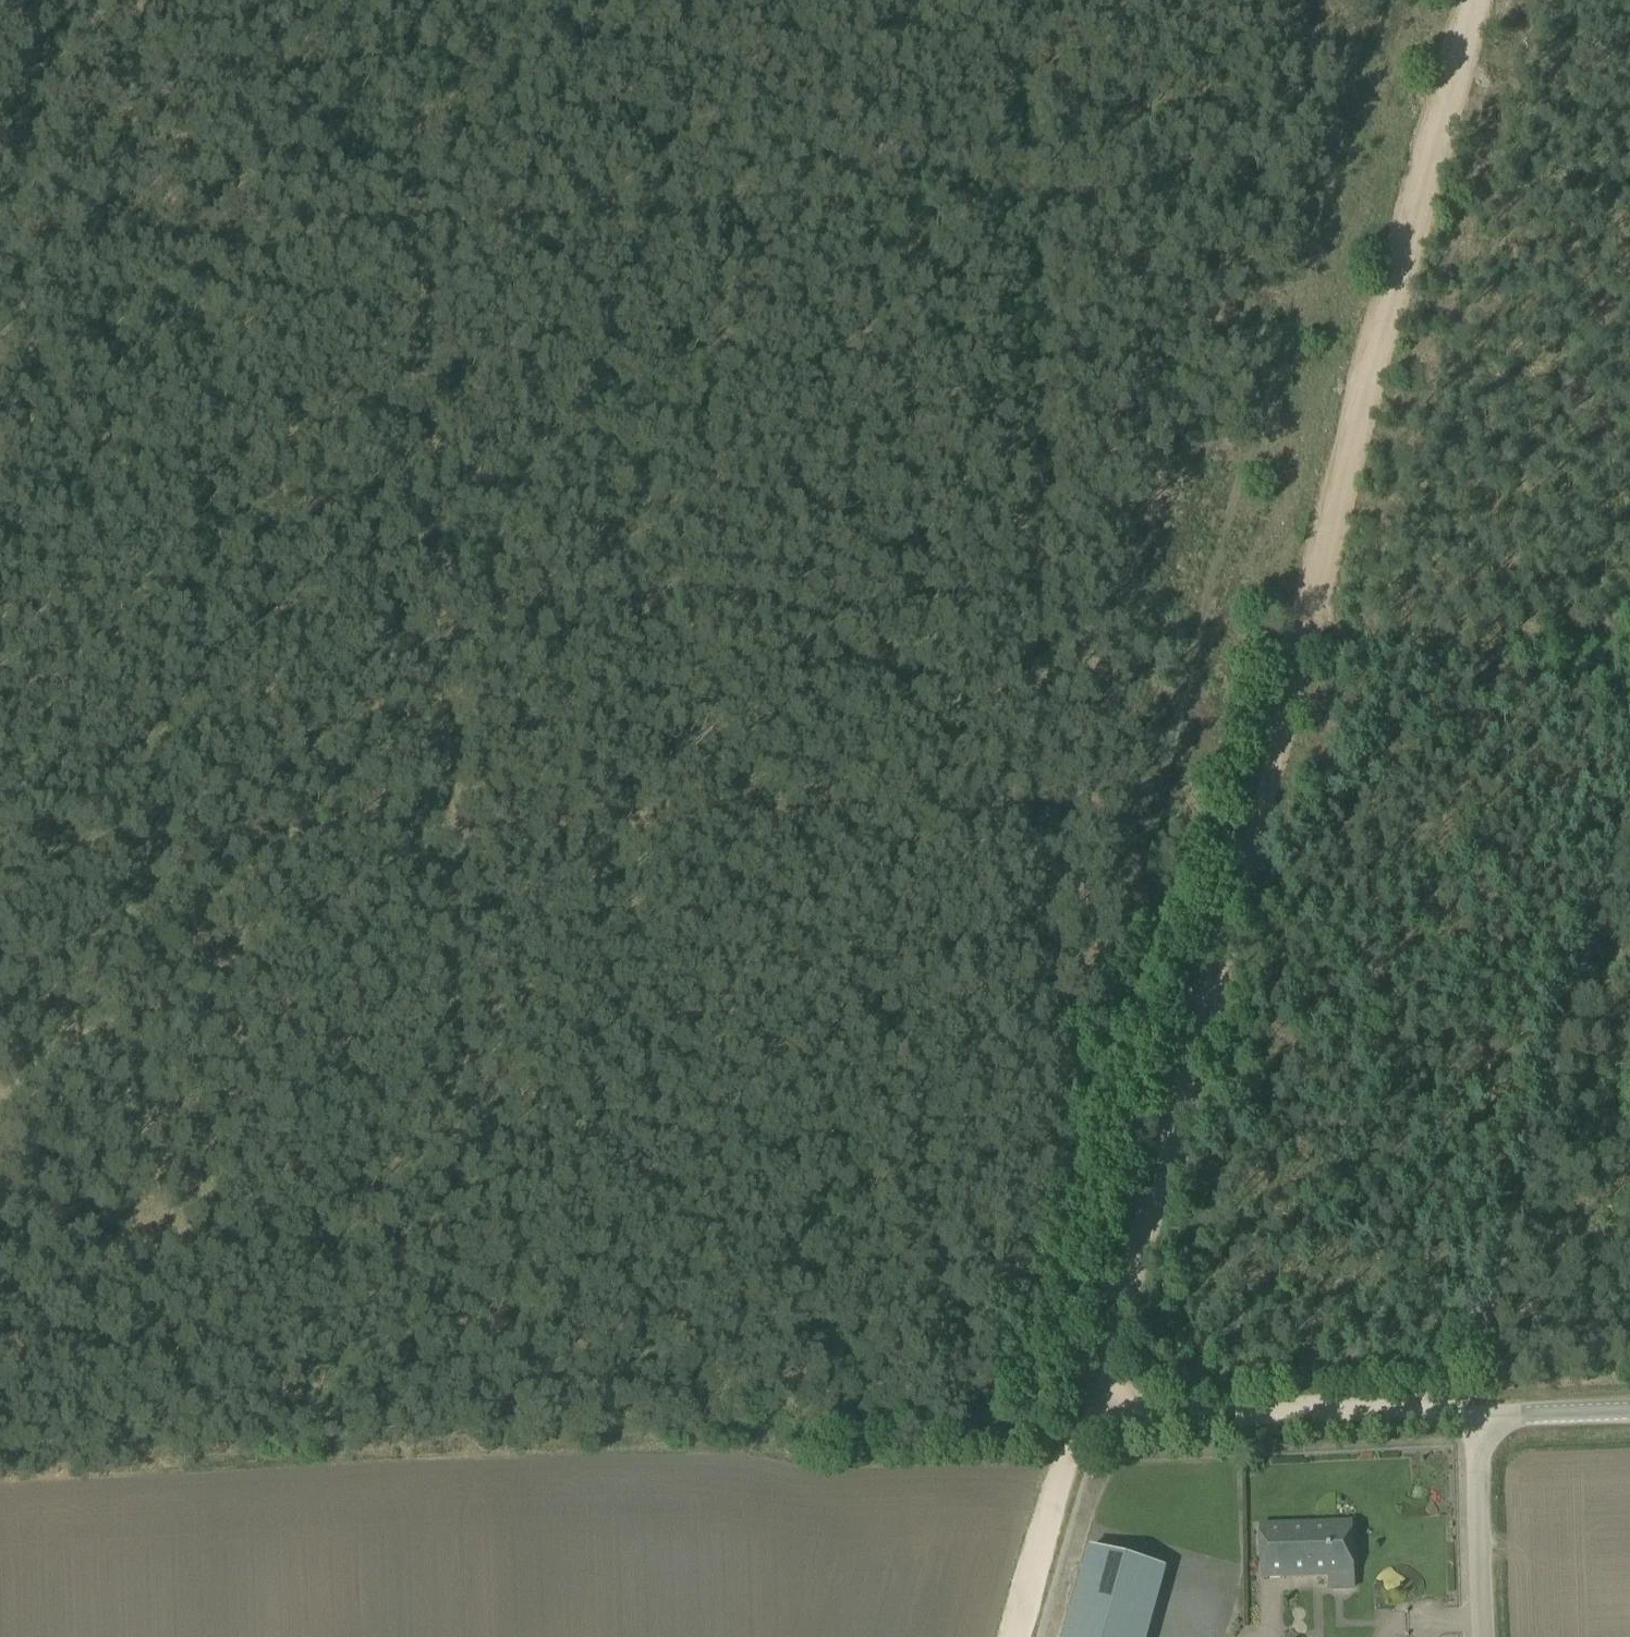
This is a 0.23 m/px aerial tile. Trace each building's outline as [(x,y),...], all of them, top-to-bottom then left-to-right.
[(1298,1525),(1261,1526),(1263,1578),(1328,1576),(1328,1589),(1355,1588),(1354,1575),(1353,1523),(1311,1524),(1311,1526),(1298,1527),(1298,1525)] [(1066,1636),(1149,1636),(1168,1568),(1090,1547),(1066,1636)]
